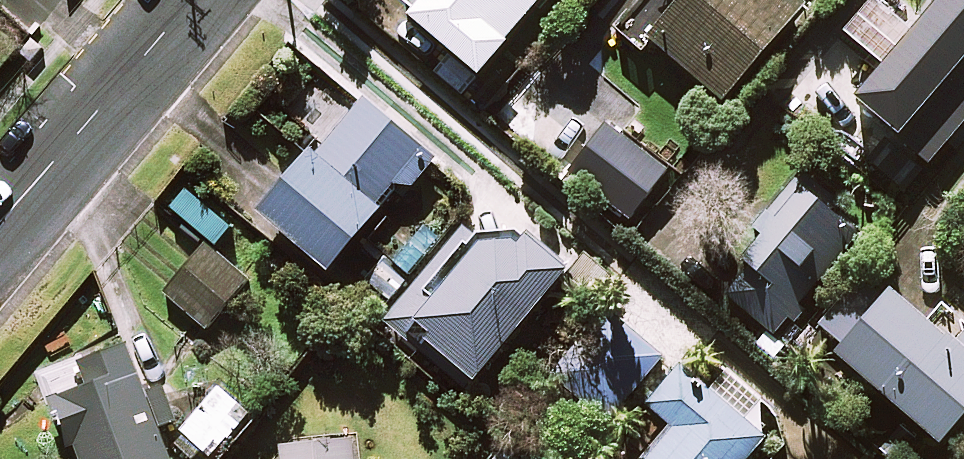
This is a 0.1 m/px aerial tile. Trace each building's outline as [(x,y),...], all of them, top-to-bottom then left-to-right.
[(485,61),(536,0),(413,0),(485,61)] [(628,14),(727,98),(807,3),(804,0),(640,0),(628,14)] [(853,101),(932,170),(963,134),(963,0),(941,0),(853,101)] [(430,152),(367,99),(326,147),(321,143),(265,209),(332,266),(430,152)] [(668,168),(607,125),(572,175),(633,218),(668,168)] [(863,231),(804,183),(750,249),(759,257),(729,293),(779,334),(863,231)] [(571,268),(525,229),(457,235),(443,252),(387,319),(407,337),(417,324),(480,377),(571,268)] [(250,280),(211,244),(166,291),(206,328),(250,280)] [(906,276),(842,350),(944,439),(963,417),(963,327),(906,276)] [(662,351),(623,325),(573,397),(611,423),(662,351)] [(128,341),(81,359),(90,382),(53,397),(71,445),(78,443),(84,458),(173,458),(128,341)] [(699,349),(651,403),(678,427),(650,458),(747,458),(767,435),(725,398),(738,383),(699,349)] [(221,383),(180,428),(213,458),(219,458),(258,417),(221,383)] [(355,439),(282,440),(284,458),(357,458),(355,439)]
